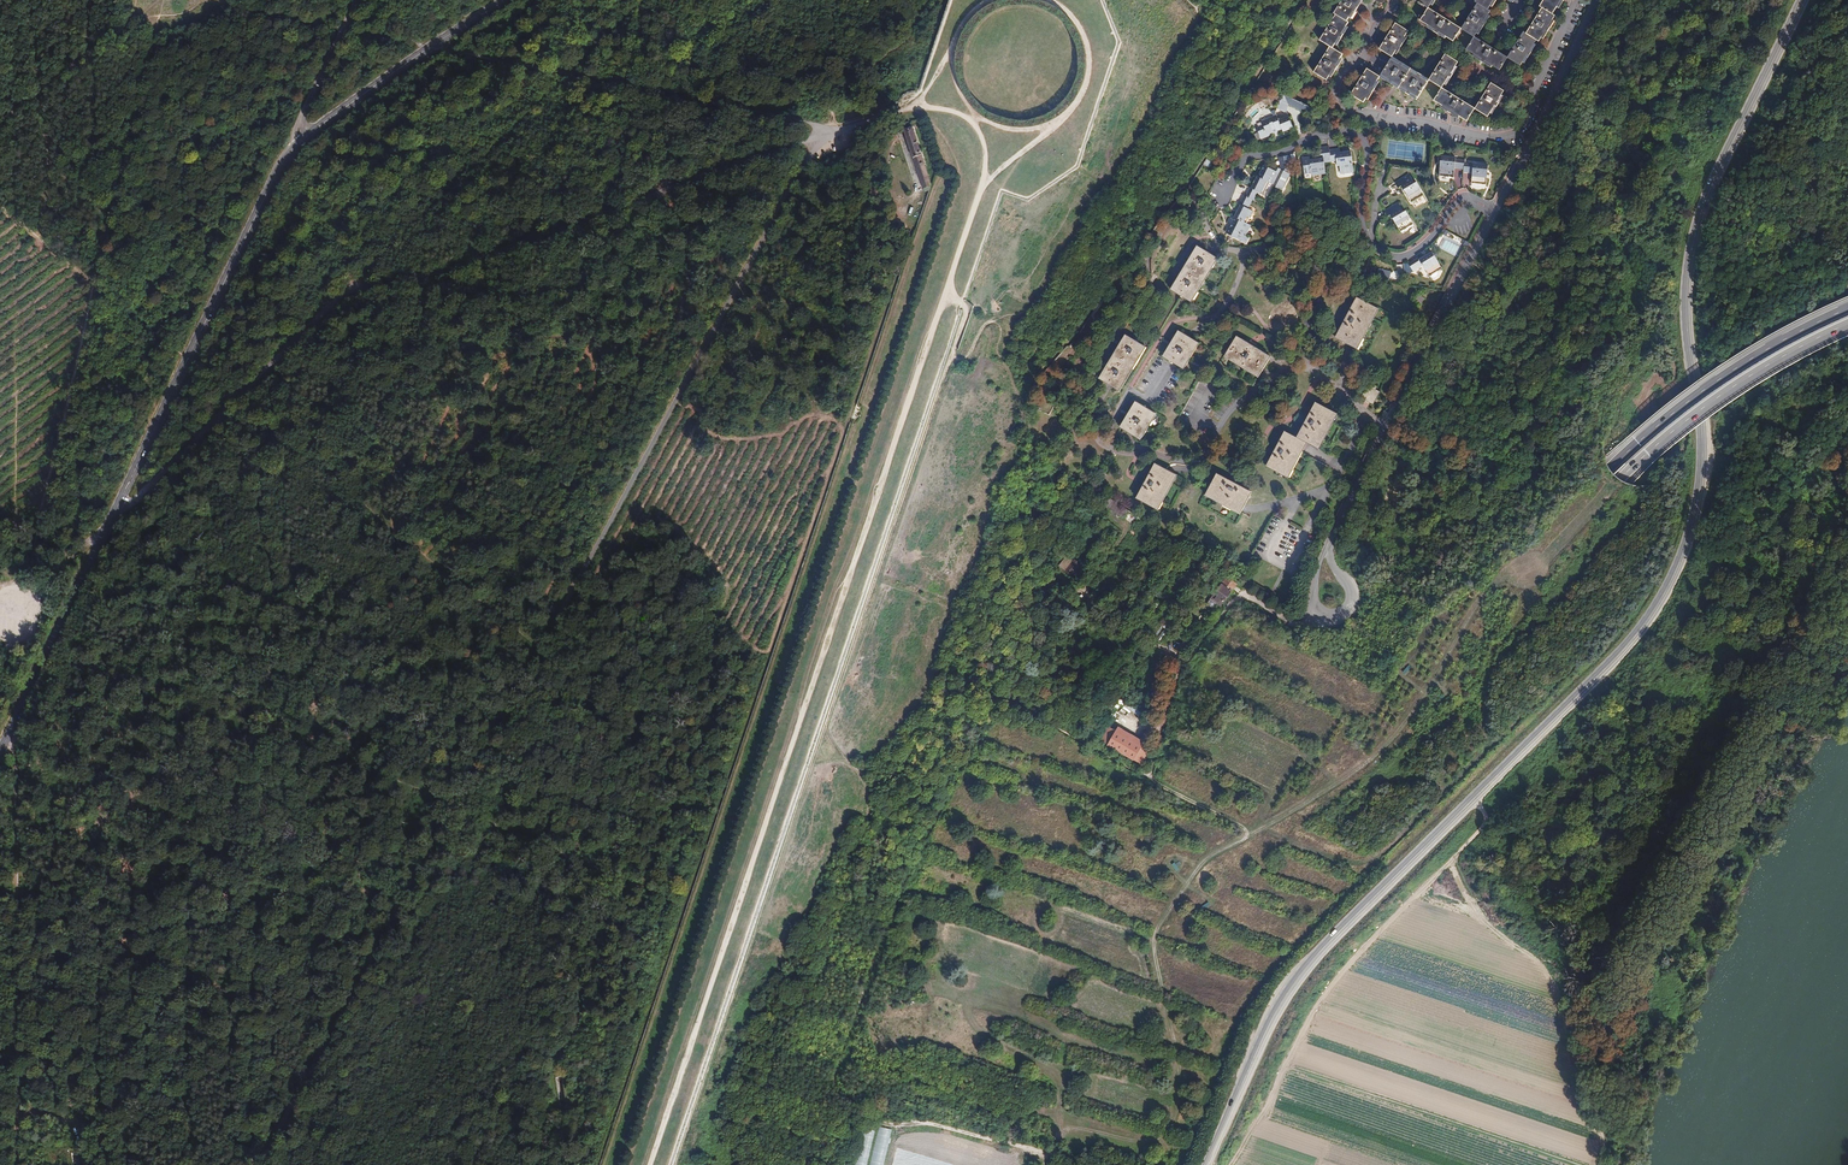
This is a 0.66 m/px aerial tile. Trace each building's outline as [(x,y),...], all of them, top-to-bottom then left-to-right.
[(1335,13),(1338,14),(1337,15),(1348,22),(1351,18),(1353,19),(1364,0),(1363,0),(1343,0),(1335,13)] [(1430,9),(1432,5),(1433,6),(1437,0),(1417,0),(1416,1),(1430,9)] [(1496,0),(1476,0),(1475,1),(1478,3),(1478,4),(1488,10),(1490,6),(1492,7),(1496,0)] [(1540,4),(1543,6),(1553,13),(1558,5),(1559,6),(1563,0),(1543,0),(1540,4)] [(1478,4),(1475,8),(1488,15),(1490,11),(1488,10),(1478,4)] [(1554,18),(1556,14),(1553,13),(1543,6),(1541,10),(1554,18)] [(1489,16),(1488,15),(1475,8),(1463,28),(1475,36),(1477,32),(1479,33),(1489,16)] [(1447,38),(1448,36),(1456,24),(1430,9),(1423,21),(1430,25),(1429,27),(1447,38)] [(1544,37),(1556,19),(1554,18),(1541,10),(1527,33),(1537,39),(1540,40),(1542,36),(1544,37)] [(1350,23),(1348,22),(1337,15),(1322,41),(1328,44),(1335,48),(1337,45),(1339,46),(1350,27),(1348,26),(1350,23)] [(1380,49),(1393,57),(1396,53),(1398,54),(1409,36),(1407,35),(1409,32),(1396,24),(1380,49)] [(1463,28),(1456,24),(1448,36),(1456,40),(1463,28)] [(1524,31),(1522,35),(1535,43),(1537,39),(1527,33),(1524,31)] [(1536,43),(1535,43),(1522,35),(1509,56),(1522,64),(1524,61),(1526,62),(1536,43)] [(1494,63),(1497,65),(1505,53),(1475,36),(1468,48),(1476,52),(1474,55),(1492,65),(1494,63)] [(1341,52),(1335,48),(1328,44),(1311,71),(1325,79),(1327,75),(1329,76),(1341,57),(1339,56),(1341,52)] [(1509,56),(1505,53),(1497,65),(1502,68),(1509,56)] [(1433,81),(1445,88),(1447,84),(1448,85),(1460,66),(1458,66),(1460,63),(1448,55),(1433,81)] [(1381,77),(1401,89),(1413,69),(1393,57),(1381,77)] [(1433,81),(1413,69),(1401,89),(1421,101),(1433,81)] [(1378,82),(1381,77),(1368,70),(1352,96),(1365,104),(1367,100),(1370,101),(1381,83),(1378,82)] [(1506,90),(1493,82),(1478,108),(1491,116),(1493,112),(1495,113),(1506,95),(1504,94),(1506,90)] [(1462,116),(1466,118),(1474,106),(1445,88),(1437,101),(1446,106),(1445,108),(1461,118),(1462,116)] [(1301,112),(1302,109),(1305,105),(1284,94),(1277,108),(1285,113),(1289,105),(1301,112)] [(1305,105),(1302,109),(1309,113),(1311,108),(1305,105)] [(1478,108),(1474,106),(1466,118),(1470,120),(1478,108)] [(1280,120),(1278,116),(1262,121),(1264,125),(1258,127),(1260,133),(1263,132),(1266,138),(1275,135),(1274,134),(1283,131),(1284,132),(1294,129),(1289,117),(1280,120)] [(901,119),(891,122),(911,182),(920,178),(901,119)] [(1310,158),(1303,158),(1305,175),(1311,174),(1311,176),(1320,175),(1319,172),(1326,172),(1325,163),(1332,163),(1337,162),(1338,167),(1340,167),(1341,174),(1354,173),(1352,152),(1340,153),(1340,150),(1330,150),(1330,147),(1320,148),(1321,156),(1324,156),(1324,158),(1310,160),(1310,158)] [(1281,157),(1283,165),(1287,164),(1288,167),(1294,166),(1292,155),(1281,157)] [(1455,157),(1440,156),(1437,175),(1452,177),(1453,168),(1463,169),(1462,171),(1471,172),(1470,182),(1485,184),(1487,164),(1473,162),(1472,164),(1463,163),(1464,159),(1455,158),(1455,157)] [(1208,157),(1204,164),(1209,167),(1210,166),(1213,160),(1208,157)] [(1287,164),(1283,165),(1280,169),(1290,175),(1294,166),(1288,167),(1287,164)] [(1280,169),(1277,167),(1275,171),(1265,166),(1259,177),(1258,176),(1257,179),(1255,183),(1252,188),(1251,188),(1246,197),(1245,196),(1240,205),(1241,206),(1235,217),(1236,218),(1231,228),(1237,232),(1236,234),(1233,233),(1232,236),(1247,244),(1250,238),(1246,236),(1249,231),(1245,229),(1248,224),(1254,212),(1249,209),(1254,201),(1255,201),(1260,193),(1265,195),(1271,184),(1284,191),(1292,176),(1290,175),(1280,169)] [(1397,187),(1400,185),(1410,202),(1423,194),(1415,181),(1413,183),(1407,173),(1394,181),(1397,187)] [(1402,211),(1397,202),(1383,210),(1387,216),(1389,214),(1399,231),(1412,223),(1404,210),(1402,211)] [(1230,227),(1226,233),(1232,236),(1233,233),(1236,234),(1237,232),(1231,228),(1230,227)] [(1196,246),(1171,290),(1193,303),(1219,259),(1196,246)] [(1428,275),(1441,267),(1431,251),(1418,259),(1417,257),(1414,259),(1407,263),(1412,270),(1422,265),(1428,275)] [(1289,262),(1276,269),(1286,290),(1300,283),(1289,262)] [(1380,309),(1358,297),(1335,338),(1358,350),(1380,309)] [(1422,301),(1416,298),(1412,304),(1418,307),(1422,301)] [(1200,344),(1179,331),(1163,357),(1183,370),(1200,344)] [(1147,349),(1126,336),(1100,380),(1121,393),(1147,349)] [(1258,379),(1270,359),(1235,338),(1223,359),(1258,379)] [(1380,392),(1368,387),(1362,399),(1374,405),(1380,392)] [(1717,392),(1717,393),(1722,401),(1723,401),(1724,401),(1725,400),(1725,399),(1720,391),(1719,391),(1718,392),(1717,392)] [(1155,415),(1135,402),(1119,429),(1140,441),(1155,415)] [(1338,415),(1316,404),(1297,439),(1285,432),(1266,467),(1289,479),(1308,444),(1320,450),(1338,415)] [(1678,412),(1673,405),(1672,405),(1671,405),(1670,406),(1670,407),(1670,408),(1672,411),(1675,414),(1675,415),(1676,415),(1677,415),(1678,414),(1678,413),(1678,412)] [(1689,425),(1683,418),(1682,418),(1681,418),(1680,419),(1680,420),(1685,427),(1686,428),(1687,428),(1688,428),(1688,427),(1689,426),(1689,425)] [(1177,477),(1155,464),(1136,499),(1158,512),(1177,477)] [(1253,493),(1218,474),(1206,496),(1241,515),(1253,493)] [(1095,502),(1123,519),(1127,512),(1100,495),(1095,502)] [(1084,505),(1081,502),(1054,537),(1057,540),(1084,505)] [(1059,541),(1062,543),(1089,509),(1085,506),(1059,541)] [(1064,545),(1067,547),(1094,513),(1090,510),(1064,545)] [(1099,517),(1095,514),(1069,548),(1072,551),(1099,517)] [(1116,530),(1113,527),(1086,562),(1089,564),(1116,530)] [(1121,534),(1118,531),(1091,566),(1094,568),(1121,534)] [(1083,567),(1086,563),(1079,558),(1076,562),(1074,560),(1073,561),(1068,558),(1070,556),(1067,554),(1058,566),(1070,575),(1079,564),(1083,567)] [(1238,583),(1228,577),(1224,583),(1228,586),(1227,588),(1223,584),(1212,599),(1218,604),(1221,606),(1238,583)] [(1218,604),(1212,599),(1208,604),(1215,608),(1218,604)] [(1174,626),(1167,620),(1153,638),(1160,643),(1174,626)] [(1184,655),(1207,624),(1205,622),(1190,642),(1187,640),(1182,646),(1180,646),(1176,650),(1184,655)] [(1111,729),(1103,742),(1139,763),(1147,750),(1111,729)] [(891,1129),(878,1126),(869,1164),(883,1164),(891,1129)] [(873,1130),(864,1128),(856,1164),(866,1164),(873,1130)]
